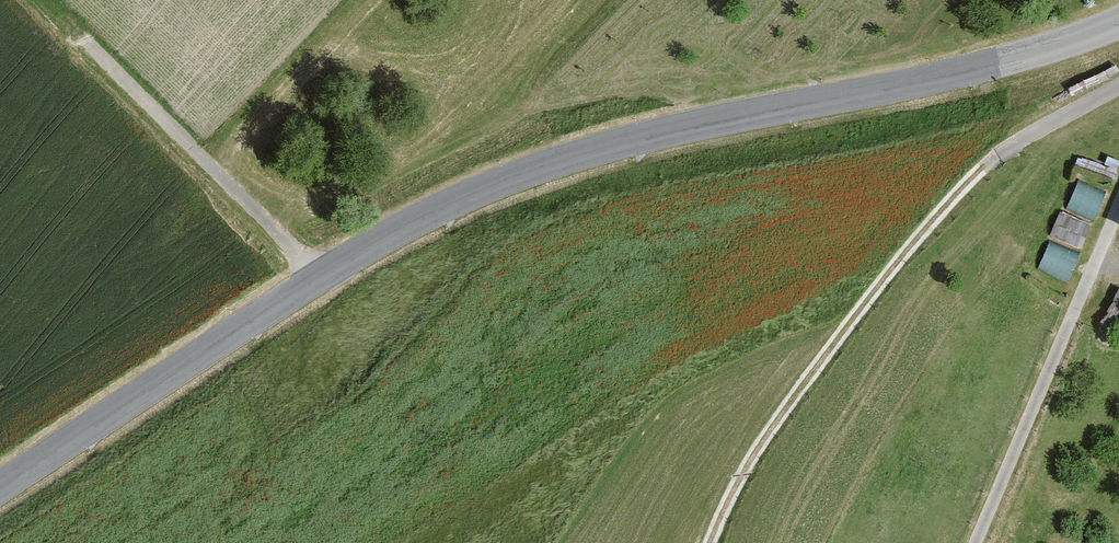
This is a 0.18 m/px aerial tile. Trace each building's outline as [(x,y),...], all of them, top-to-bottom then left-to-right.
[(1094,214),(1105,190),(1080,178),(1068,202),(1094,214)] [(1050,238),(1039,263),(1070,277),(1081,251),(1050,238)]
